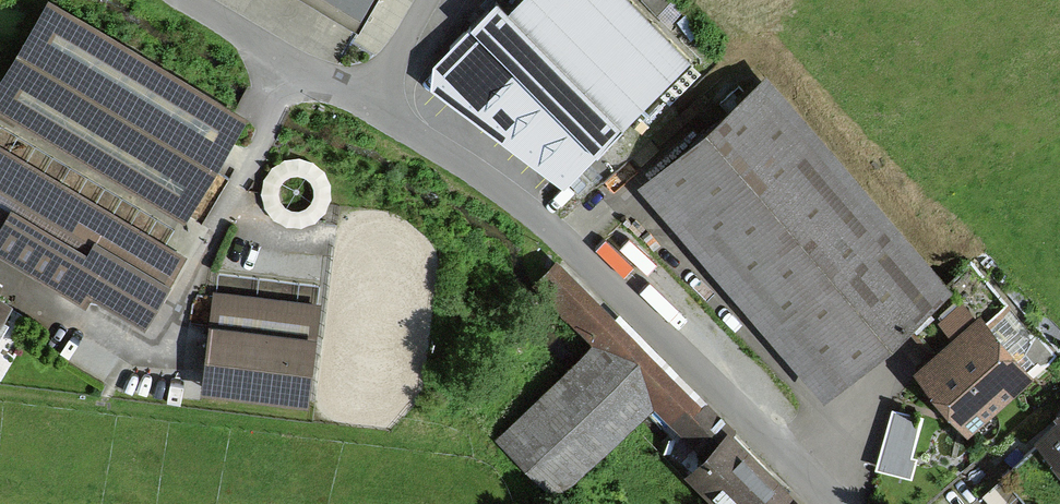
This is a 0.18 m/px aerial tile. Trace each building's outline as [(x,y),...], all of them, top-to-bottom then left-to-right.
[(359,30),(377,0),(309,0),(359,30)] [(626,0),(519,0),(494,25),(611,138),(688,60),(626,0)] [(54,5),(0,93),(0,102),(185,214),(243,120),(54,5)] [(944,288),(758,76),(640,179),(827,391),(944,288)] [(0,151),(0,229),(149,318),(183,261),(0,151)] [(620,221),(596,247),(628,276),(652,249),(620,221)] [(938,317),(950,330),(974,310),(962,296),(938,317)] [(318,308),(217,299),(209,393),(309,402),(318,308)] [(0,301),(0,337),(16,310),(0,301)] [(1030,372),(977,316),(913,377),(966,432),(1030,372)] [(604,342),(500,435),(551,492),(655,399),(604,342)] [(890,417),(878,472),(912,479),(923,424),(890,417)] [(1038,442),(1059,466),(1059,422),(1038,442)] [(697,472),(729,503),(783,503),(793,494),(734,435),(697,472)]
